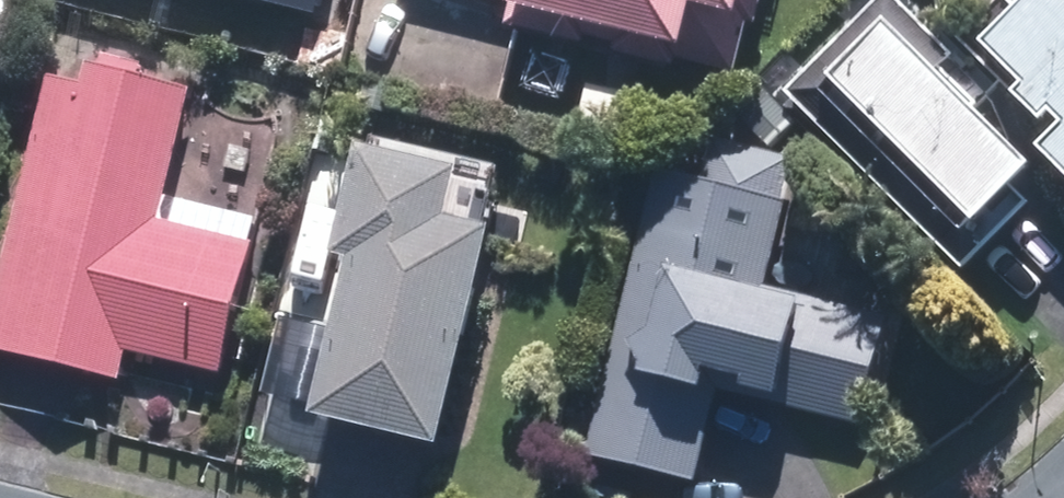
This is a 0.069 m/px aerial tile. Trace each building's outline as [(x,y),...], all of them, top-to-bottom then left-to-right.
[(331,14),(334,0),(276,0),(331,14)] [(515,22),(748,81),(768,0),(520,0),(515,22)] [(968,40),(928,0),(886,0),(803,81),(978,258),(1063,173),(1063,0),(1009,0),(968,40)] [(63,71),(0,316),(0,341),(134,375),(141,349),(233,372),(267,240),(175,216),(209,83),(110,58),(104,81),(63,71)] [(645,132),(654,94),(594,78),(585,117),(645,132)] [(596,451),(710,481),(734,387),(872,422),(901,311),(777,280),(809,154),(725,133),(714,175),(670,164),(596,451)] [(341,407),(469,440),(526,221),(481,210),(494,161),(391,135),(362,248),(381,253),(341,407)]
